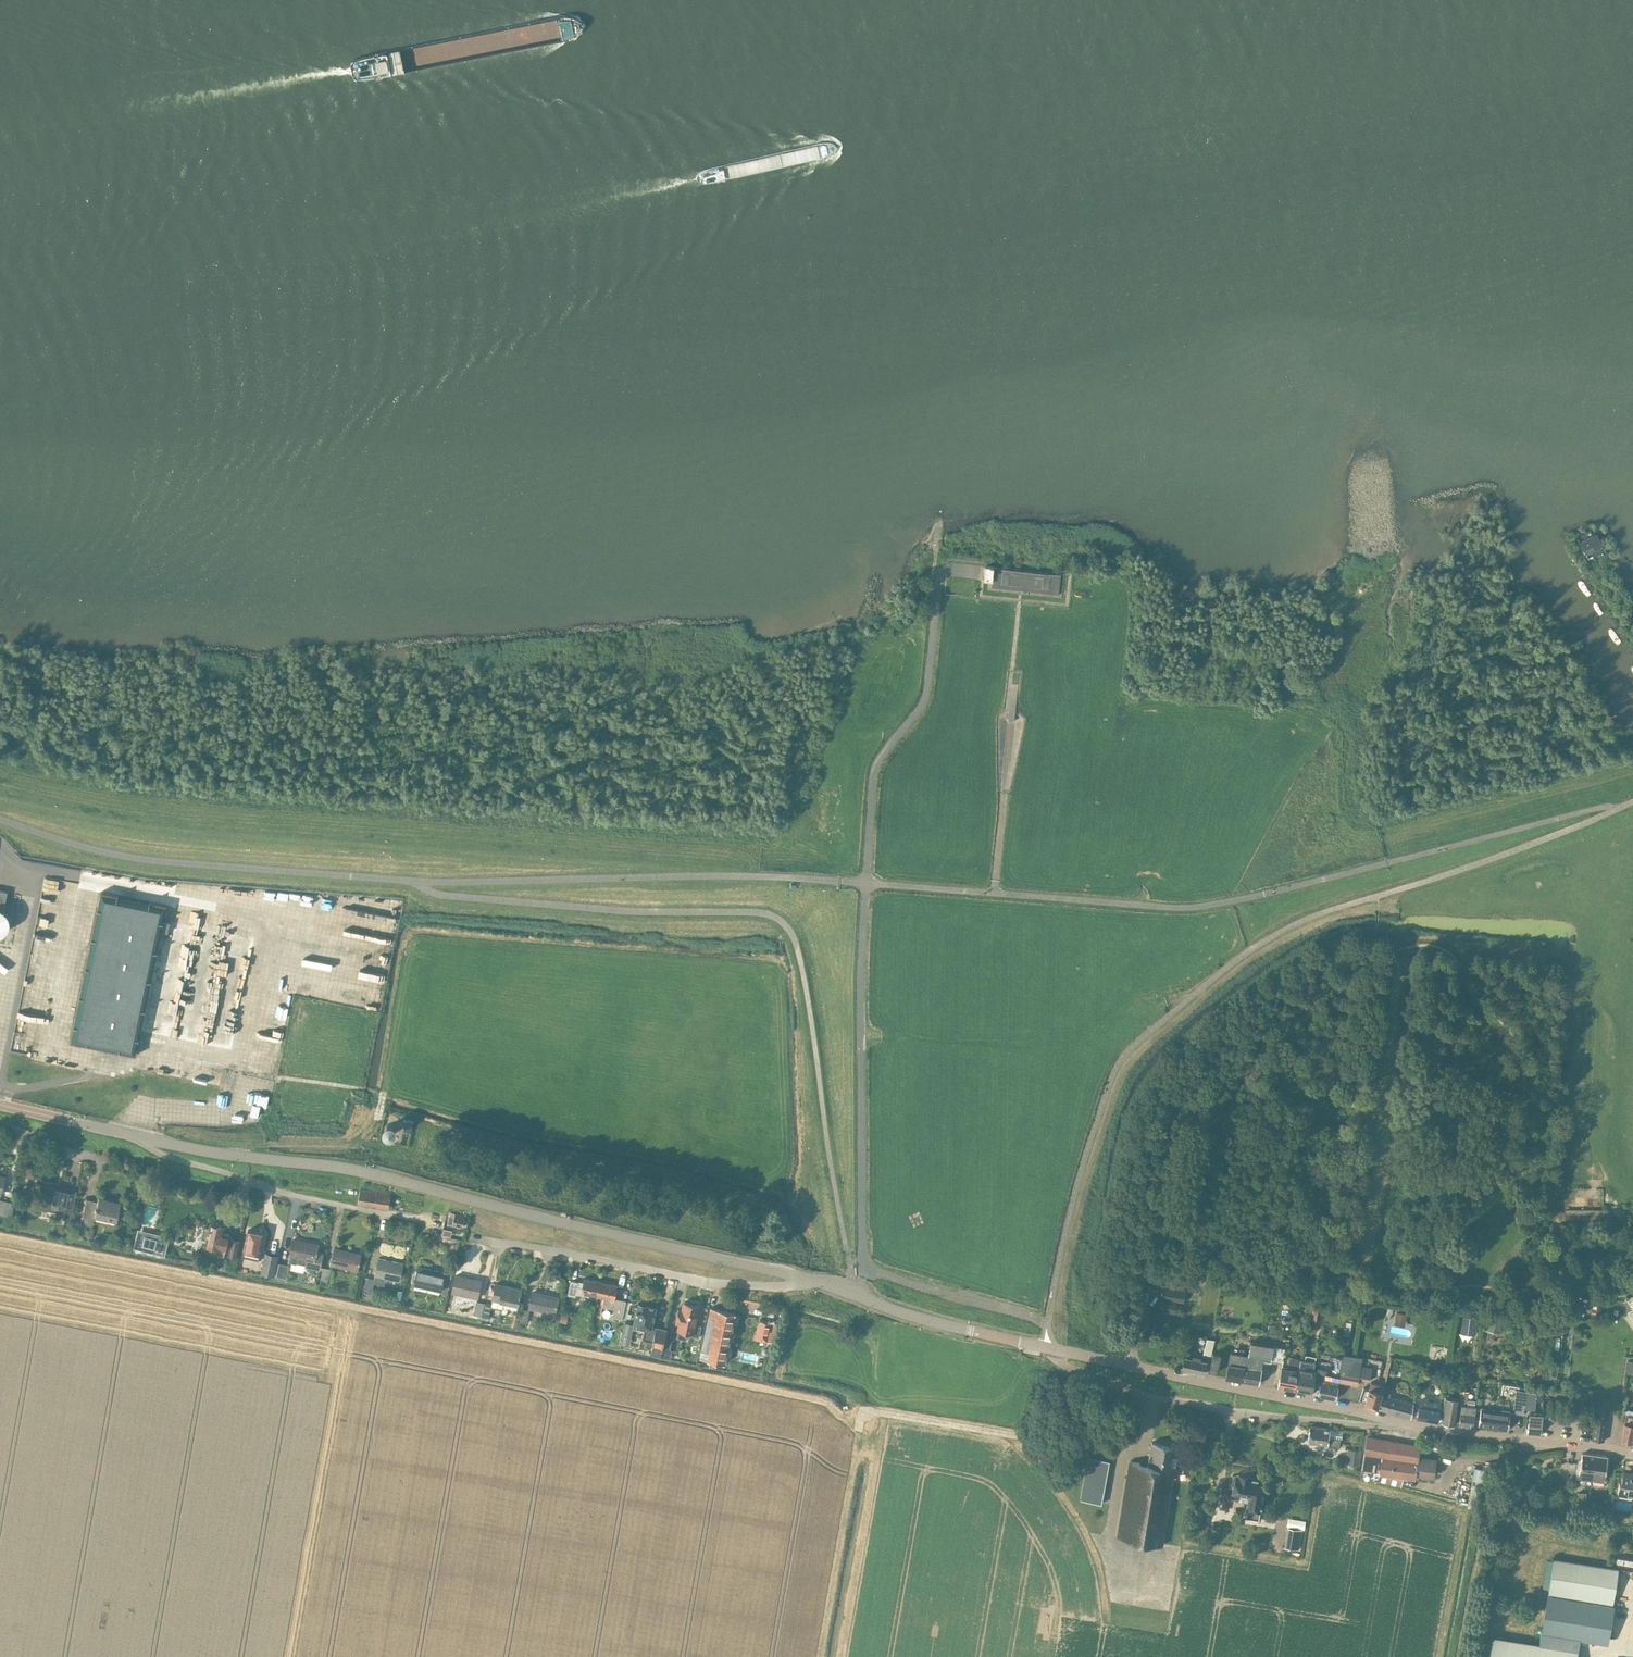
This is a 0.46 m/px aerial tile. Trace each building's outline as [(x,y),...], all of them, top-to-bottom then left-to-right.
[(1577,538),(1584,551),(1601,542),(1595,529),(1577,538)] [(1059,594),(1061,574),(993,567),(985,566),(983,580),(992,581),(991,587),(1059,594)] [(101,891),(70,1041),(136,1055),(141,1029),(161,932),(163,932),(163,931),(168,932),(170,922),(163,921),(167,904),(101,891)] [(411,1133),(414,1123),(407,1121),(404,1131),(411,1133)] [(391,1136),(393,1136),(395,1135),(396,1133),(397,1132),(397,1130),(397,1128),(396,1126),(395,1124),(394,1123),(392,1122),(390,1122),(388,1122),(386,1123),(385,1124),(384,1126),(383,1128),(383,1130),(383,1132),(384,1133),(385,1135),(387,1136),(389,1136),(391,1136)] [(55,1188),(36,1183),(34,1191),(43,1193),(39,1208),(55,1212),(53,1220),(61,1221),(63,1211),(71,1213),(76,1190),(55,1185),(55,1188)] [(377,1192),(360,1189),(357,1204),(389,1208),(391,1192),(377,1190),(377,1192)] [(120,1201),(97,1196),(96,1200),(85,1198),(79,1223),(91,1226),(93,1216),(115,1220),(120,1201)] [(13,1202),(0,1199),(0,1215),(10,1217),(13,1202)] [(462,1226),(465,1216),(450,1212),(447,1223),(462,1226)] [(219,1224),(217,1223),(213,1222),(211,1223),(210,1223),(209,1228),(202,1227),(200,1238),(207,1239),(204,1250),(223,1254),(225,1247),(227,1247),(230,1234),(224,1232),(225,1226),(219,1224)] [(142,1229),(137,1248),(155,1253),(159,1234),(142,1229)] [(258,1259),(263,1233),(247,1230),(242,1256),(258,1259)] [(236,1269),(238,1263),(239,1257),(237,1257),(240,1240),(232,1239),(228,1261),(229,1261),(228,1268),(236,1269)] [(320,1271),(324,1253),(317,1251),(318,1244),(292,1239),(289,1255),(288,1262),(296,1264),(296,1263),(305,1265),(305,1267),(320,1271)] [(357,1270),(361,1254),(334,1248),(331,1264),(357,1270)] [(274,1275),(278,1255),(265,1252),(261,1272),(274,1275)] [(399,1280),(403,1263),(379,1257),(375,1275),(399,1280)] [(287,1278),(290,1265),(279,1263),(276,1275),(287,1278)] [(447,1293),(451,1273),(418,1266),(415,1283),(441,1289),(440,1292),(447,1293)] [(327,1281),(330,1268),(323,1267),(320,1280),(327,1281)] [(477,1298),(480,1280),(455,1275),(452,1292),(477,1298)] [(372,1291),(375,1279),(367,1277),(367,1278),(365,1287),(364,1290),(372,1291)] [(570,1280),(568,1294),(575,1295),(575,1293),(588,1296),(588,1294),(598,1296),(599,1288),(600,1281),(584,1278),(583,1282),(570,1280)] [(599,1288),(598,1296),(604,1297),(602,1306),(614,1308),(612,1317),(615,1317),(622,1319),(626,1319),(626,1318),(627,1313),(629,1301),(626,1300),(618,1299),(615,1298),(618,1285),(600,1281),(599,1288)] [(518,1304),(521,1288),(496,1283),(491,1304),(484,1302),(482,1316),(489,1317),(491,1307),(502,1309),(504,1301),(518,1304)] [(1183,1301),(1185,1290),(1163,1287),(1161,1298),(1159,1310),(1174,1312),(1176,1300),(1183,1301)] [(555,1313),(558,1297),(532,1292),(529,1308),(555,1313)] [(1312,1301),(1313,1298),(1300,1295),(1299,1303),(1305,1305),(1304,1310),(1311,1311),(1312,1302),(1312,1301)] [(1311,1311),(1309,1318),(1320,1320),(1322,1303),(1323,1303),(1323,1298),(1313,1296),(1313,1298),(1312,1301),(1312,1302),(1311,1311)] [(476,1301),(473,1314),(481,1316),(482,1316),(484,1302),(476,1301)] [(677,1309),(674,1322),(678,1323),(677,1330),(678,1330),(676,1337),(686,1339),(687,1335),(699,1337),(701,1326),(696,1324),(700,1305),(682,1301),(680,1309),(677,1309)] [(633,1324),(633,1325),(645,1328),(648,1328),(648,1329),(645,1328),(642,1339),(653,1341),(651,1347),(650,1353),(661,1355),(662,1349),(666,1328),(656,1326),(655,1328),(652,1327),(657,1307),(649,1305),(643,1304),(637,1302),(633,1324)] [(1592,1304),(1591,1313),(1600,1314),(1601,1306),(1592,1304)] [(704,1336),(699,1357),(725,1363),(736,1312),(710,1307),(704,1336)] [(527,1323),(529,1310),(522,1308),(519,1321),(527,1323)] [(1404,1325),(1406,1312),(1395,1310),(1393,1323),(1404,1325)] [(561,1312),(559,1321),(566,1323),(568,1314),(561,1312)] [(1463,1317),(1461,1326),(1475,1328),(1476,1319),(1463,1317)] [(759,1319),(756,1333),(765,1335),(764,1340),(767,1341),(767,1340),(773,1341),(777,1323),(759,1319)] [(1485,1330),(1500,1333),(1502,1323),(1487,1320),(1485,1330)] [(1282,1328),(1268,1325),(1267,1331),(1281,1334),(1282,1328)] [(1211,1356),(1212,1353),(1215,1340),(1206,1338),(1203,1355),(1211,1356)] [(668,1341),(666,1354),(693,1359),(695,1346),(668,1341)] [(1248,1354),(1243,1381),(1259,1384),(1264,1357),(1281,1360),(1284,1347),(1250,1341),(1248,1354)] [(1319,1357),(1329,1358),(1330,1350),(1320,1349),(1319,1357)] [(1243,1381),(1248,1354),(1230,1351),(1225,1378),(1243,1381)] [(730,1353),(728,1363),(737,1365),(739,1365),(741,1356),(730,1353)] [(1215,1372),(1219,1354),(1212,1353),(1209,1371),(1215,1372)] [(1368,1381),(1369,1377),(1370,1368),(1360,1366),(1361,1357),(1352,1355),(1343,1353),(1338,1381),(1356,1385),(1357,1379),(1368,1381)] [(1200,1360),(1201,1357),(1192,1355),(1192,1357),(1184,1356),(1182,1369),(1204,1374),(1206,1361),(1200,1360)] [(1295,1390),(1301,1359),(1289,1357),(1288,1366),(1290,1366),(1290,1368),(1282,1367),(1278,1387),(1295,1390)] [(1301,1359),(1295,1390),(1312,1393),(1314,1380),(1311,1380),(1315,1361),(1301,1359)] [(1553,1363),(1544,1361),(1542,1378),(1551,1379),(1553,1363)] [(1335,1398),(1337,1385),(1331,1384),(1331,1380),(1324,1378),(1326,1370),(1316,1368),(1315,1373),(1315,1382),(1320,1383),(1318,1395),(1335,1398)] [(1381,1389),(1382,1385),(1370,1382),(1368,1388),(1363,1387),(1360,1399),(1364,1400),(1363,1404),(1376,1408),(1380,1393),(1381,1389)] [(1394,1412),(1398,1398),(1382,1394),(1384,1386),(1382,1385),(1381,1389),(1380,1393),(1376,1408),(1393,1413),(1394,1412)] [(1472,1413),(1474,1400),(1467,1399),(1469,1390),(1460,1389),(1458,1404),(1461,1405),(1459,1425),(1472,1427),(1474,1413),(1472,1413)] [(1525,1409),(1526,1390),(1515,1389),(1515,1393),(1512,1412),(1522,1414),(1523,1408),(1525,1409)] [(1526,1390),(1525,1409),(1534,1410),(1537,1391),(1526,1390)] [(1438,1422),(1441,1403),(1428,1401),(1428,1398),(1419,1397),(1418,1406),(1413,1405),(1412,1413),(1417,1414),(1416,1418),(1438,1422)] [(1455,1424),(1458,1399),(1444,1397),(1441,1422),(1455,1424)] [(1394,1412),(1393,1413),(1403,1415),(1409,1416),(1413,1402),(1398,1398),(1394,1412)] [(1480,1407),(1477,1427),(1507,1431),(1510,1411),(1486,1408),(1480,1407)] [(1620,1439),(1630,1441),(1630,1442),(1632,1429),(1632,1409),(1627,1408),(1626,1413),(1624,1421),(1620,1439)] [(1540,1433),(1542,1413),(1528,1412),(1526,1431),(1540,1433)] [(1603,1441),(1606,1421),(1594,1419),(1592,1440),(1603,1441)] [(1341,1439),(1342,1430),(1310,1426),(1308,1441),(1327,1443),(1327,1446),(1338,1448),(1340,1439),(1341,1439)] [(1433,1473),(1435,1459),(1417,1456),(1419,1442),(1366,1434),(1360,1474),(1360,1475),(1401,1486),(1404,1476),(1414,1477),(1415,1470),(1433,1473)] [(1162,1545),(1178,1446),(1151,1442),(1148,1464),(1129,1461),(1116,1538),(1162,1545)] [(1359,1465),(1361,1450),(1347,1448),(1346,1463),(1359,1465)] [(1578,1460),(1575,1478),(1578,1478),(1577,1482),(1590,1484),(1591,1476),(1594,1454),(1582,1452),(1581,1460),(1578,1460)] [(1591,1476),(1590,1484),(1603,1486),(1603,1482),(1606,1482),(1610,1456),(1608,1456),(1595,1454),(1594,1454),(1591,1476)] [(1079,1500),(1099,1503),(1106,1460),(1087,1456),(1079,1500)] [(1496,1484),(1498,1475),(1499,1471),(1474,1466),(1471,1479),(1472,1479),(1479,1481),(1480,1481),(1489,1483),(1496,1484)] [(1617,1493),(1632,1496),(1632,1473),(1621,1471),(1617,1491),(1617,1493)] [(1233,1477),(1231,1490),(1232,1490),(1231,1495),(1244,1497),(1243,1500),(1248,1501),(1246,1509),(1245,1517),(1258,1519),(1259,1511),(1260,1511),(1263,1492),(1260,1491),(1261,1482),(1262,1478),(1251,1476),(1251,1474),(1237,1472),(1237,1473),(1235,1473),(1234,1477),(1233,1477)] [(1275,1474),(1273,1483),(1281,1485),(1283,1476),(1275,1474)] [(1471,1479),(1466,1506),(1475,1508),(1480,1481),(1479,1481),(1472,1479),(1471,1479)] [(1298,1549),(1302,1529),(1288,1527),(1284,1547),(1298,1549)] [(1605,1642),(1609,1619),(1618,1568),(1554,1558),(1540,1632),(1605,1642)] [(1577,1650),(1492,1636),(1489,1656),(1576,1656),(1577,1650)]
